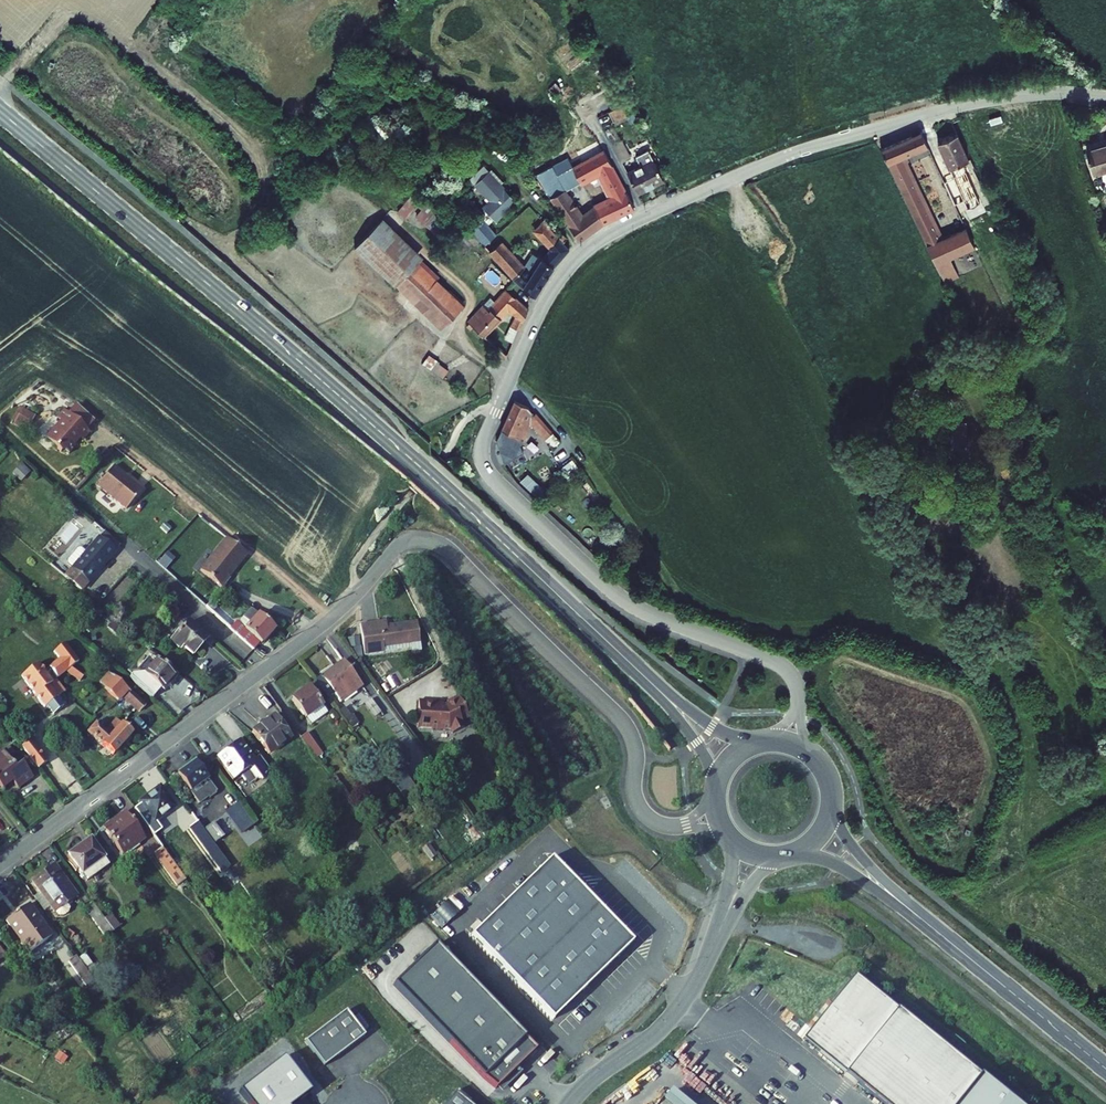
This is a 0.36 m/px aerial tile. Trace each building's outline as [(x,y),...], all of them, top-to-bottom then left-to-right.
[(626,80),(612,90),(618,99),(632,89),(626,80)] [(629,114),(624,104),(611,111),(616,120),(629,114)] [(962,163),(968,160),(957,134),(938,143),(967,208),(979,203),(962,163)] [(604,136),(597,140),(615,169),(622,164),(604,136)] [(917,150),(911,136),(881,150),(936,264),(950,258),(942,239),(940,239),(901,157),(917,150)] [(587,145),(568,154),(583,185),(595,179),(604,193),(595,199),(598,203),(593,206),(595,209),(582,217),(566,193),(563,190),(550,199),(578,240),(629,213),(587,145)] [(1086,153),(1092,175),(1104,171),(1105,177),(1105,147),(1086,153)] [(551,166),(534,176),(550,199),(563,190),(566,193),(583,185),(568,154),(549,164),(551,166)] [(657,184),(640,156),(632,161),(636,168),(620,178),(633,198),(657,184)] [(510,202),(484,177),(473,189),(489,205),(481,213),(482,214),(490,221),(491,222),(510,202)] [(412,196),(398,212),(405,217),(418,201),(412,196)] [(425,200),(419,207),(422,209),(425,206),(428,203),(425,200)] [(416,216),(442,239),(451,229),(425,206),(422,209),(416,216)] [(482,214),(476,220),(484,227),(490,221),(482,214)] [(423,257),(382,218),(355,247),(396,286),(402,280),(448,323),(459,312),(413,268),(423,257)] [(570,249),(545,223),(535,233),(551,249),(541,259),(535,253),(521,269),(497,246),(487,256),(513,281),(534,298),(570,249)] [(467,236),(487,256),(497,246),(499,244),(479,224),(467,236)] [(959,254),(974,246),(966,227),(950,235),(959,254)] [(950,235),(942,239),(950,258),(959,254),(950,235)] [(978,254),(974,246),(959,254),(962,261),(978,254)] [(959,278),(950,258),(936,264),(945,284),(959,278)] [(491,298),(468,322),(506,357),(529,309),(507,290),(495,302),(491,298)] [(1015,335),(1012,327),(1000,332),(1003,340),(1015,335)] [(444,377),(448,369),(427,357),(422,365),(444,377)] [(528,407),(515,401),(497,441),(511,462),(527,447),(522,441),(531,421),(546,438),(552,432),(536,413),(534,415),(528,407)] [(24,430),(33,415),(19,407),(11,421),(14,422),(13,424),(24,430)] [(90,432),(65,409),(57,418),(61,421),(46,438),(61,451),(64,448),(69,453),(75,446),(73,444),(79,437),(82,440),(90,432)] [(966,449),(966,422),(952,422),(953,450),(966,449)] [(554,447),(560,442),(552,432),(546,438),(554,447)] [(545,482),(532,463),(522,470),(535,489),(545,482)] [(20,466),(13,474),(21,481),(28,473),(20,466)] [(135,483),(114,466),(98,486),(126,509),(143,488),(136,482),(135,483)] [(172,527),(166,521),(160,528),(166,534),(172,527)] [(81,590),(120,545),(105,532),(86,553),(81,548),(78,549),(68,560),(68,564),(73,568),(66,577),(81,590)] [(246,554),(227,538),(201,570),(223,588),(230,578),(228,577),(246,554)] [(214,611),(220,605),(213,599),(207,605),(214,611)] [(275,629),(252,609),(239,625),(236,622),(230,629),(254,650),(260,643),(261,644),(275,629)] [(112,621),(107,627),(116,634),(121,629),(112,621)] [(193,655),(206,640),(185,621),(179,627),(182,629),(171,641),(179,649),(182,646),(193,655)] [(386,622),(360,625),(365,655),(410,649),(409,643),(419,641),(417,624),(386,628),(386,622)] [(182,629),(179,627),(168,639),(171,641),(182,629)] [(359,647),(358,638),(349,640),(350,648),(359,647)] [(54,652),(60,659),(44,671),(38,663),(21,677),(45,707),(47,706),(49,708),(58,701),(57,698),(58,697),(49,685),(53,682),(48,675),(53,671),(57,678),(66,671),(71,667),(79,661),(65,643),(54,652)] [(360,647),(353,648),(355,656),(361,655),(360,647)] [(141,672),(152,659),(150,657),(138,670),(141,672)] [(152,659),(141,672),(132,676),(130,678),(153,698),(161,690),(162,690),(175,675),(159,660),(156,663),(152,659)] [(362,685),(344,661),(322,677),(340,702),(362,685)] [(80,682),(84,676),(71,667),(66,671),(80,682)] [(129,689),(116,676),(115,677),(109,672),(101,682),(106,686),(105,687),(119,700),(129,689)] [(49,685),(58,697),(66,691),(57,679),(53,682),(49,685)] [(327,713),(308,687),(292,699),(306,719),(306,718),(311,725),(327,713)] [(125,698),(140,712),(146,705),(131,691),(125,698)] [(421,728),(432,728),(432,729),(433,730),(441,730),(442,730),(443,729),(450,729),(452,733),(464,727),(461,721),(469,717),(458,697),(447,702),(448,705),(446,706),(440,705),(440,702),(419,700),(418,718),(422,718),(421,728)] [(63,707),(58,701),(49,708),(54,715),(63,707)] [(352,727),(356,724),(344,707),(340,711),(352,727)] [(291,738),(275,715),(252,732),(269,754),(291,738)] [(106,731),(96,722),(87,732),(113,755),(132,733),(116,719),(106,731)] [(301,737),(316,758),(323,753),(308,732),(301,737)] [(38,769),(47,762),(30,740),(22,747),(38,769)] [(260,756),(253,761),(239,742),(217,758),(233,780),(240,775),(248,785),(254,781),(254,782),(256,780),(262,781),(270,770),(260,756)] [(14,753),(9,747),(3,752),(4,753),(7,758),(14,753)] [(0,756),(0,783),(4,788),(12,782),(17,789),(33,777),(14,753),(7,758),(4,753),(0,756)] [(201,770),(195,762),(178,775),(199,804),(209,797),(210,798),(216,794),(215,793),(217,791),(207,778),(210,777),(204,768),(201,770)] [(174,807),(160,788),(141,802),(155,821),(174,807)] [(241,832),(252,823),(237,802),(225,811),(241,832)] [(146,839),(126,813),(111,824),(112,826),(105,831),(108,834),(107,835),(109,838),(110,837),(123,856),(146,839)] [(205,832),(192,814),(185,819),(198,837),(205,832)] [(223,836),(232,848),(240,842),(222,817),(205,829),(215,843),(223,836)] [(485,836),(496,828),(489,818),(478,826),(485,836)] [(481,837),(473,826),(461,835),(470,846),(481,837)] [(91,839),(68,855),(76,865),(73,867),(76,871),(79,869),(87,881),(109,864),(91,839)] [(436,855),(429,844),(423,848),(431,859),(436,855)] [(183,877),(163,849),(155,855),(175,882),(183,877)] [(475,933),(472,935),(554,1019),(634,941),(551,858),(475,933)] [(66,903),(77,896),(54,865),(47,870),(49,873),(42,878),(40,875),(32,881),(59,916),(64,916),(68,913),(70,908),(66,903)] [(105,919),(93,903),(85,908),(106,937),(114,932),(113,930),(105,919)] [(43,943),(52,936),(29,905),(6,921),(34,959),(47,950),(43,943)] [(356,913),(349,918),(355,926),(362,921),(356,913)] [(113,930),(120,925),(111,914),(105,919),(113,930)] [(269,925),(263,917),(256,922),(262,930),(269,925)] [(246,942),(240,933),(234,938),(240,946),(246,942)] [(536,1050),(435,945),(393,985),(483,1078),(496,1089),(498,1087),(518,1067),(536,1050)] [(85,955),(79,959),(90,974),(96,970),(85,955)] [(79,959),(77,956),(70,961),(88,984),(94,979),(90,974),(79,959)] [(857,977),(804,1039),(883,1103),(1014,1103),(857,977)] [(305,1042),(324,1067),(365,1036),(345,1011),(305,1042)] [(103,1046),(95,1035),(86,1042),(94,1053),(103,1046)] [(284,1058),(239,1093),(247,1103),(296,1103),(311,1092),(284,1058)] [(523,1072),(518,1067),(498,1087),(502,1092),(523,1072)] [(456,1092),(446,1103),(470,1103),(456,1092)] [(669,1093),(661,1103),(683,1103),(669,1093)]
